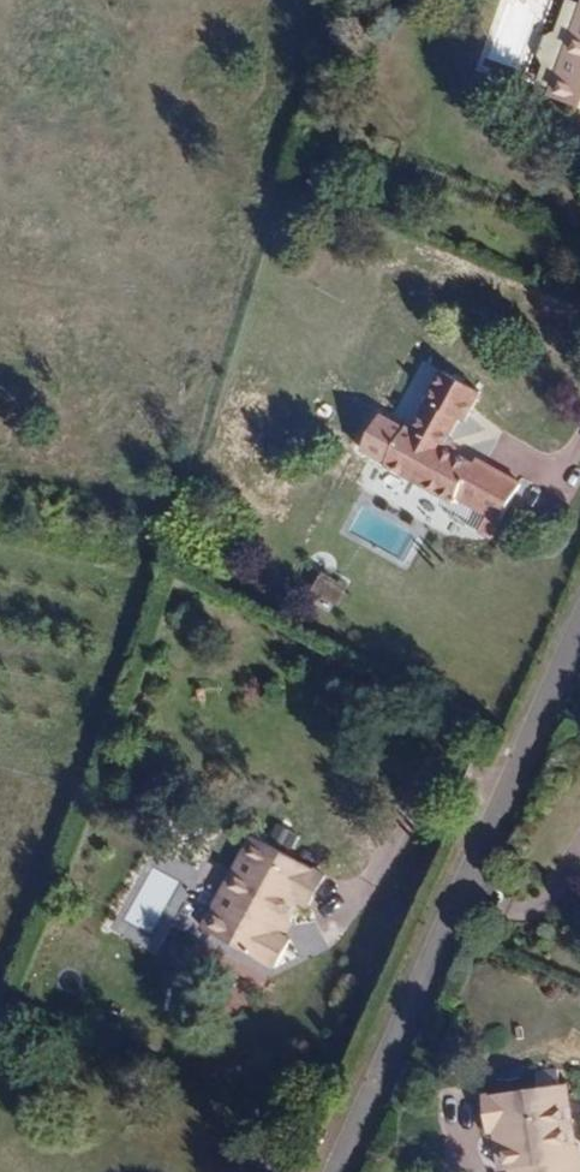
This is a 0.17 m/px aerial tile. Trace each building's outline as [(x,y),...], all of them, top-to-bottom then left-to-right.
[(560,54),(579,60),(579,0),(578,0),(560,54)] [(560,54),(550,85),(579,94),(579,60),(560,54)] [(457,403),(494,419),(512,394),(478,370),(458,397),(460,399),(457,403)] [(493,422),(494,419),(457,403),(441,426),(434,421),(410,456),(474,501),(477,496),(518,524),(542,490),(501,460),(497,465),(478,452),(482,447),(480,439),(475,435),(488,418),(493,422)] [(333,607),(343,590),(318,575),(308,592),(333,607)] [(293,923),(302,907),(311,889),(317,893),(322,895),(338,867),(266,828),(213,919),(286,958),(303,928),(293,923)] [(311,889),(302,907),(308,910),(317,893),(311,889)] [(533,1171),(579,1171),(579,1067),(505,1071),(507,1106),(514,1106),(515,1144),(532,1144),(540,1143),(541,1156),(532,1157),(533,1171)] [(532,1144),(532,1157),(541,1156),(540,1143),(532,1144)] [(532,1157),(521,1157),(522,1171),(533,1171),(532,1157)]
